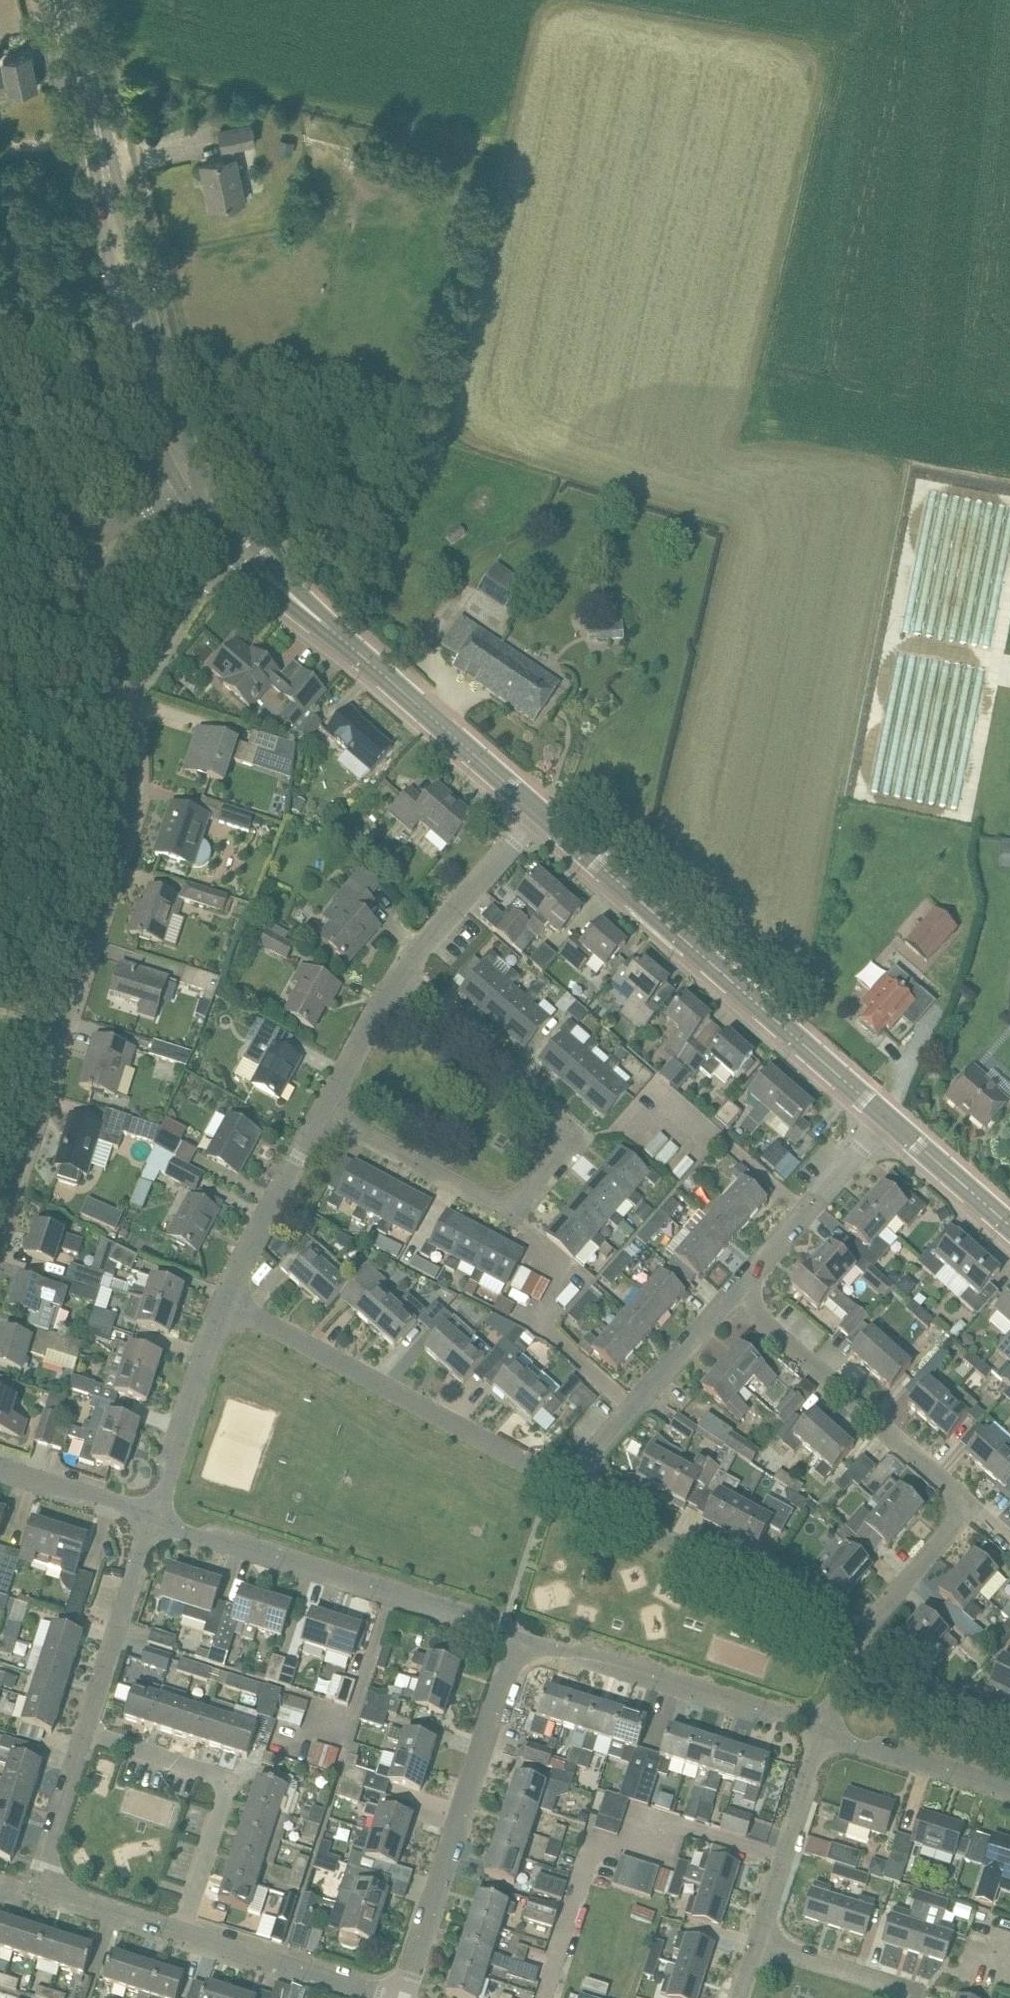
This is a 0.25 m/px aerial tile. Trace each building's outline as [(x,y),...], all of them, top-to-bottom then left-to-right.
[(0,74),(0,90),(9,88),(10,92),(38,87),(30,54),(3,60),(6,73),(0,74)] [(211,208),(231,203),(245,200),(234,148),(255,143),(251,124),(219,131),(224,150),(225,150),(227,160),(202,165),(206,182),(209,182),(214,206),(211,207),(211,208)] [(500,610),(521,583),(494,561),(473,589),(500,610)] [(535,721),(546,704),(561,683),(462,616),(442,645),(459,657),(453,666),(466,674),(468,671),(478,678),(476,681),(535,721)] [(598,642),(621,640),(625,640),(623,620),(596,622),(598,642)] [(238,640),(213,668),(227,680),(224,683),(252,708),(272,686),(292,703),(280,717),(293,728),(326,691),(293,662),(282,675),(253,649),(251,652),(238,640)] [(893,648),(890,693),(913,695),(917,650),(893,648)] [(361,761),(368,752),(381,737),(358,717),(360,716),(349,707),(328,732),(361,761)] [(307,738),(321,723),(313,716),(299,731),(307,738)] [(253,766),(259,749),(274,754),(279,739),(253,730),(247,745),(207,732),(203,744),(195,742),(186,770),(224,782),(231,759),(253,766)] [(420,820),(434,833),(449,846),(475,817),(439,785),(424,801),(411,789),(392,811),(412,829),(420,820)] [(209,816),(190,810),(171,804),(156,854),(197,867),(202,866),(206,864),(209,861),(211,858),(211,853),(211,849),(209,846),(206,842),(201,840),(209,816)] [(225,806),(220,821),(249,831),(254,816),(225,806)] [(1001,854),(1009,854),(1009,841),(1002,840),(1001,854)] [(371,898),(381,885),(363,868),(334,901),(344,909),(320,938),(349,962),(350,962),(346,958),(364,937),(368,941),(380,926),(364,913),(374,901),(371,898)] [(514,912),(497,931),(515,947),(528,932),(562,893),(539,873),(518,897),(529,906),(520,916),(514,912)] [(198,887),(193,903),(223,913),(228,897),(198,887)] [(181,898),(170,895),(151,889),(142,917),(136,915),(131,933),(139,935),(139,937),(144,939),(145,937),(163,943),(172,914),(176,915),(181,898)] [(562,893),(528,932),(538,940),(550,925),(560,934),(581,910),(562,893)] [(928,960),(958,927),(965,919),(944,900),(907,942),(928,960)] [(593,957),(606,968),(626,945),(602,924),(584,944),(575,936),(560,953),(580,971),(593,957)] [(259,945),(287,961),(295,945),(268,931),(259,945)] [(520,942),(515,947),(523,954),(528,948),(520,942)] [(530,960),(532,962),(544,972),(558,956),(545,944),(530,960)] [(498,957),(497,956),(491,951),(481,962),(484,965),(462,991),(463,992),(463,991),(474,1000),(473,1001),(480,1007),(503,980),(489,968),(498,957)] [(633,961),(614,982),(622,990),(627,985),(638,994),(624,1011),(644,1029),(658,1011),(649,1004),(668,982),(644,961),(639,966),(633,961)] [(168,978),(141,969),(122,963),(113,994),(144,1004),(141,1015),(155,1020),(168,978)] [(341,986),(323,976),(302,965),(294,981),(300,984),(285,1012),(314,1028),(329,1000),(332,1002),(341,986)] [(223,978),(214,975),(186,967),(180,983),(207,992),(204,1000),(213,1002),(223,978)] [(519,976),(516,973),(512,969),(503,980),(480,1007),(484,1010),(485,1009),(495,1018),(494,1019),(501,1025),(524,999),(510,986),(519,976)] [(551,983),(547,980),(543,977),(533,988),(524,999),(501,1025),(505,1029),(506,1028),(516,1037),(515,1038),(526,1047),(539,1032),(549,1021),(531,1005),(541,995),(551,983)] [(875,998),(866,1009),(869,1012),(861,1022),(878,1037),(887,1027),(891,1030),(914,1002),(889,981),(886,979),(871,995),(875,998)] [(554,1006),(577,1023),(595,998),(580,987),(572,997),(565,992),(554,1006)] [(671,1084),(701,1048),(692,1040),(711,1019),(686,997),(667,1020),(681,1032),(666,1049),(674,1057),(660,1074),(671,1084)] [(559,1077),(582,1049),(569,1037),(578,1027),(570,1020),(560,1032),(563,1035),(541,1060),(542,1061),(542,1060),(553,1069),(552,1070),(559,1077)] [(292,1037),(275,1027),(265,1022),(256,1038),(244,1059),(261,1068),(253,1083),(280,1098),(301,1059),(285,1051),(292,1037)] [(616,1023),(609,1031),(618,1039),(625,1031),(616,1023)] [(735,1077),(740,1071),(753,1056),(729,1034),(710,1056),(701,1048),(671,1084),(679,1091),(694,1074),(696,1075),(702,1068),(712,1078),(722,1066),(735,1077)] [(137,1050),(115,1043),(95,1037),(90,1054),(92,1055),(82,1084),(81,1084),(80,1085),(90,1088),(90,1089),(94,1091),(94,1089),(116,1096),(127,1066),(131,1067),(137,1050)] [(599,1046),(595,1042),(591,1039),(582,1049),(559,1077),(563,1080),(564,1079),(574,1088),(573,1089),(580,1095),(603,1068),(590,1056),(599,1046)] [(193,1054),(155,1041),(151,1055),(188,1067),(193,1054)] [(610,1074),(619,1064),(627,1055),(620,1049),(612,1058),(612,1057),(603,1068),(580,1095),(584,1098),(585,1097),(595,1106),(594,1107),(605,1117),(629,1090),(610,1074)] [(964,1110),(986,1129),(1009,1103),(983,1080),(986,1077),(974,1066),(947,1098),(962,1111),(964,1110)] [(771,1114),(793,1090),(771,1071),(750,1096),(760,1105),(749,1117),(760,1127),(770,1114),(771,1114)] [(792,1133),(788,1137),(797,1145),(811,1129),(802,1121),(813,1108),(793,1090),(771,1114),(792,1133)] [(715,1117),(728,1128),(729,1128),(743,1112),(730,1101),(715,1117)] [(124,1132),(91,1121),(72,1115),(56,1165),(61,1166),(57,1179),(78,1186),(82,1173),(87,1175),(98,1141),(119,1148),(124,1132)] [(257,1131),(239,1121),(230,1117),(209,1157),(239,1173),(249,1154),(245,1152),(257,1131)] [(156,1144),(161,1130),(162,1128),(133,1118),(128,1134),(156,1144)] [(161,1130),(156,1144),(155,1145),(175,1156),(183,1141),(161,1130)] [(645,1150),(653,1157),(669,1141),(661,1133),(645,1150)] [(664,1166),(679,1150),(671,1142),(656,1159),(664,1166)] [(801,1164),(789,1154),(776,1142),(761,1158),(775,1170),(787,1180),(801,1164)] [(648,1172),(637,1163),(622,1150),(623,1151),(613,1162),(613,1161),(607,1167),(634,1191),(646,1178),(656,1187),(663,1179),(651,1168),(648,1172)] [(681,1179),(695,1164),(687,1157),(674,1172),(681,1179)] [(175,1160),(167,1175),(195,1190),(203,1175),(175,1160)] [(359,1205),(375,1173),(369,1170),(368,1171),(356,1165),(356,1163),(355,1163),(339,1193),(335,1191),(328,1204),(337,1209),(344,1197),(359,1205)] [(772,1193),(757,1179),(741,1165),(732,1175),(739,1183),(725,1199),(750,1220),(767,1201),(766,1199),(772,1193)] [(644,1200),(634,1191),(607,1167),(603,1172),(604,1172),(595,1183),(594,1182),(589,1188),(615,1212),(627,1199),(638,1208),(644,1200)] [(695,1172),(685,1184),(694,1192),(704,1180),(695,1172)] [(381,1177),(381,1176),(375,1173),(359,1205),(360,1206),(353,1218),(362,1222),(369,1210),(384,1218),(400,1187),(393,1183),(393,1184),(381,1178),(381,1177)] [(144,1209),(155,1184),(141,1179),(131,1204),(144,1209)] [(883,1186),(865,1205),(876,1214),(875,1216),(878,1218),(876,1219),(887,1228),(897,1217),(908,1227),(926,1207),(906,1188),(897,1198),(883,1186)] [(406,1190),(400,1187),(384,1218),(385,1219),(378,1231),(387,1236),(394,1224),(414,1234),(431,1203),(418,1196),(417,1197),(405,1191),(406,1190)] [(626,1221),(615,1212),(589,1188),(585,1193),(586,1193),(577,1204),(576,1203),(569,1210),(597,1233),(609,1220),(619,1229),(626,1221)] [(198,1250),(224,1202),(200,1189),(195,1199),(190,1196),(169,1235),(198,1250)] [(681,1206),(673,1199),(672,1198),(661,1211),(670,1219),(681,1206)] [(733,1240),(750,1220),(725,1199),(708,1218),(733,1240)] [(865,1205),(846,1227),(860,1240),(852,1249),(872,1267),(880,1258),(890,1248),(879,1238),(887,1228),(876,1219),(878,1218),(875,1216),(876,1214),(865,1205)] [(607,1242),(597,1233),(569,1210),(566,1213),(567,1214),(558,1224),(557,1224),(548,1235),(575,1258),(575,1257),(585,1266),(600,1250),(607,1242)] [(660,1231),(670,1219),(661,1211),(651,1222),(660,1231)] [(452,1255),(467,1223),(461,1220),(461,1221),(448,1214),(449,1213),(448,1213),(432,1243),(428,1241),(421,1254),(431,1259),(437,1247),(452,1255)] [(716,1259),(733,1240),(708,1218),(691,1238),(716,1259)] [(474,1226),(473,1226),(467,1223),(452,1255),(453,1255),(446,1267),(455,1272),(462,1260),(477,1267),(492,1236),(486,1233),(485,1234),(473,1228),(474,1226)] [(63,1233),(56,1231),(37,1225),(28,1255),(53,1263),(58,1249),(78,1256),(83,1240),(63,1234),(63,1233)] [(319,1244),(319,1243),(309,1234),(281,1266),(290,1274),(289,1275),(308,1293),(337,1260),(319,1244)] [(958,1278),(979,1254),(958,1235),(948,1246),(939,1238),(919,1262),(936,1278),(945,1267),(958,1278)] [(499,1240),(498,1239),(492,1236),(477,1267),(478,1268),(471,1280),(480,1285),(487,1273),(507,1284),(523,1253),(511,1246),(510,1247),(498,1241),(499,1240)] [(378,1237),(374,1247),(397,1255),(401,1246),(378,1237)] [(699,1279),(716,1259),(691,1238),(674,1257),(699,1279)] [(102,1239),(92,1270),(105,1274),(106,1275),(110,1260),(117,1246),(102,1239)] [(110,1260),(119,1264),(131,1270),(139,1255),(118,1244),(117,1246),(110,1260)] [(852,1249),(844,1258),(830,1245),(811,1266),(837,1289),(855,1268),(865,1277),(861,1280),(883,1300),(895,1288),(872,1267),(852,1249)] [(613,1265),(622,1273),(633,1261),(624,1252),(613,1265)] [(978,1316),(986,1307),(999,1292),(991,1284),(1001,1273),(979,1254),(958,1278),(969,1288),(960,1299),(978,1316)] [(111,1290),(119,1264),(110,1260),(106,1275),(105,1274),(101,1287),(102,1287),(111,1290)] [(367,1264),(355,1278),(337,1262),(338,1261),(337,1260),(308,1293),(327,1311),(340,1297),(349,1304),(377,1273),(367,1264)] [(101,1287),(105,1274),(92,1270),(71,1264),(67,1279),(75,1282),(75,1283),(100,1291),(102,1287),(101,1287)] [(612,1285),(622,1273),(613,1265),(603,1277),(612,1285)] [(868,1317),(837,1289),(811,1266),(793,1287),(818,1310),(828,1299),(849,1317),(839,1329),(849,1338),(868,1317)] [(522,1292),(532,1272),(522,1267),(512,1287),(522,1292)] [(670,1267),(664,1274),(671,1280),(672,1282),(679,1274),(670,1267)] [(377,1330),(398,1306),(379,1290),(387,1282),(377,1273),(349,1304),(377,1330)] [(532,1296),(542,1277),(533,1273),(523,1291),(532,1296)] [(672,1282),(671,1280),(664,1274),(662,1273),(644,1292),(668,1313),(686,1294),(672,1282)] [(185,1289),(153,1278),(139,1274),(135,1286),(133,1285),(129,1297),(132,1297),(132,1298),(177,1312),(185,1289)] [(46,1286),(40,1283),(21,1278),(11,1308),(30,1314),(39,1317),(36,1328),(54,1334),(62,1308),(66,1293),(46,1287),(46,1286)] [(541,1301),(551,1283),(542,1278),(532,1296),(541,1301)] [(97,1302),(100,1291),(75,1283),(71,1295),(97,1302)] [(566,1308),(580,1292),(572,1284),(557,1301),(566,1308)] [(579,1304),(588,1312),(599,1299),(590,1291),(579,1304)] [(651,1333),(668,1313),(644,1292),(627,1312),(651,1333)] [(436,1303),(428,1312),(409,1295),(398,1307),(398,1306),(377,1330),(396,1347),(420,1321),(428,1329),(445,1310),(436,1303)] [(497,1297),(491,1309),(506,1317),(512,1305),(497,1297)] [(170,1335),(177,1312),(132,1298),(125,1320),(170,1335)] [(997,1312),(1009,1324),(1009,1298),(997,1312)] [(917,1319),(924,1311),(913,1301),(906,1309),(917,1319)] [(578,1324),(588,1312),(579,1304),(569,1315),(578,1324)] [(90,1322),(113,1329),(117,1315),(94,1308),(90,1322)] [(473,1335),(454,1319),(445,1310),(428,1329),(437,1337),(426,1350),(445,1367),(473,1335)] [(917,1319),(928,1329),(935,1321),(924,1311),(917,1319)] [(634,1352),(651,1333),(627,1312),(611,1331),(634,1352)] [(961,1320),(950,1333),(957,1339),(968,1326),(961,1320)] [(109,1342),(113,1329),(90,1322),(86,1335),(109,1342)] [(505,1338),(489,1356),(498,1364),(514,1346),(520,1339),(526,1332),(516,1326),(505,1338)] [(54,1334),(36,1328),(32,1340),(4,1331),(0,1343),(0,1365),(22,1371),(28,1352),(76,1367),(78,1358),(83,1343),(54,1334)] [(617,1372),(634,1352),(611,1331),(600,1343),(591,1335),(580,1347),(590,1356),(594,1352),(617,1372)] [(871,1371),(892,1348),(872,1331),(851,1354),(871,1371)] [(997,1349),(1009,1360),(1009,1334),(997,1349)] [(474,1374),(486,1360),(473,1349),(481,1341),(473,1335),(445,1367),(464,1384),(474,1374)] [(515,1364),(523,1354),(529,1347),(520,1339),(514,1346),(498,1364),(482,1382),(483,1382),(486,1379),(514,1404),(541,1373),(533,1366),(526,1374),(515,1364)] [(162,1356),(131,1346),(121,1342),(117,1354),(112,1353),(108,1365),(155,1379),(162,1356)] [(776,1378),(762,1366),(740,1346),(721,1368),(745,1389),(756,1377),(768,1388),(776,1378)] [(891,1389),(904,1374),(912,1365),(892,1348),(871,1371),(891,1389)] [(975,1370),(982,1362),(971,1352),(964,1360),(975,1370)] [(982,1362),(975,1370),(986,1379),(993,1371),(982,1362)] [(147,1403),(155,1379),(108,1365),(105,1374),(113,1377),(109,1390),(147,1403)] [(736,1399),(745,1389),(721,1368),(703,1388),(718,1401),(740,1421),(749,1411),(736,1399)] [(574,1376),(562,1389),(543,1372),(542,1373),(541,1373),(514,1404),(533,1421),(546,1433),(557,1421),(553,1417),(568,1400),(583,1414),(597,1399),(582,1385),(583,1384),(574,1376)] [(92,1397),(96,1384),(96,1383),(73,1376),(69,1389),(92,1397)] [(816,1390),(805,1381),(804,1380),(774,1415),(785,1425),(794,1415),(816,1390)] [(950,1398),(949,1398),(930,1381),(909,1404),(928,1422),(950,1398)] [(58,1423),(59,1423),(67,1398),(51,1393),(45,1412),(44,1412),(36,1441),(50,1446),(58,1423)] [(0,1394),(0,1430),(21,1437),(25,1422),(11,1417),(16,1399),(0,1394)] [(112,1415),(115,1405),(94,1398),(91,1408),(96,1410),(92,1423),(86,1421),(83,1431),(82,1432),(132,1448),(140,1424),(112,1415)] [(948,1439),(961,1424),(969,1416),(950,1398),(928,1422),(948,1439)] [(814,1453),(835,1430),(815,1412),(804,1424),(794,1415),(785,1425),(776,1436),(795,1453),(804,1443),(814,1453)] [(680,1415),(671,1428),(690,1442),(699,1428),(680,1415)] [(83,1431),(59,1423),(58,1423),(50,1446),(64,1450),(69,1437),(86,1442),(80,1460),(95,1465),(96,1461),(125,1470),(132,1448),(82,1432),(83,1431)] [(825,1480),(841,1462),(854,1447),(835,1430),(814,1453),(824,1462),(815,1472),(825,1480)] [(986,1472),(1007,1448),(987,1431),(966,1455),(986,1472)] [(761,1450),(734,1433),(725,1446),(752,1464),(761,1450)] [(664,1457),(669,1447),(659,1437),(650,1447),(642,1461),(646,1463),(635,1483),(660,1497),(678,1464),(664,1457)] [(986,1472),(1006,1490),(1009,1485),(1009,1451),(1007,1448),(986,1472)] [(854,1482),(855,1483),(860,1487),(877,1467),(864,1455),(846,1475),(837,1484),(844,1491),(854,1482)] [(709,1489),(720,1471),(721,1468),(701,1457),(692,1472),(678,1464),(660,1497),(684,1510),(699,1483),(709,1489)] [(787,1487),(793,1478),(781,1470),(775,1479),(787,1487)] [(731,1535),(747,1507),(733,1499),(742,1483),(720,1471),(709,1489),(708,1492),(718,1497),(705,1521),(731,1535)] [(787,1487),(798,1495),(799,1495),(805,1486),(793,1478),(787,1487)] [(873,1498),(882,1507),(906,1528),(924,1508),(890,1479),(873,1498)] [(808,1501),(799,1495),(798,1495),(791,1504),(801,1511),(808,1501)] [(794,1511),(776,1502),(770,1498),(761,1515),(747,1507),(731,1535),(756,1549),(769,1525),(782,1533),(794,1511)] [(889,1548),(906,1528),(882,1507),(873,1517),(863,1508),(846,1527),(875,1553),(884,1543),(889,1548)] [(61,1530),(34,1522),(24,1553),(6,1549),(0,1567),(0,1568),(0,1595),(8,1597),(16,1573),(19,1574),(23,1560),(35,1564),(37,1556),(51,1561),(61,1530)] [(61,1530),(51,1561),(65,1565),(63,1573),(62,1577),(62,1580),(63,1582),(64,1585),(67,1589),(69,1591),(73,1592),(65,1616),(80,1620),(88,1593),(78,1590),(83,1573),(77,1571),(87,1539),(61,1530)] [(846,1544),(817,1577),(843,1600),(872,1567),(846,1544)] [(981,1593),(985,1589),(998,1574),(975,1553),(958,1573),(981,1593)] [(187,1607),(197,1576),(173,1568),(163,1599),(187,1607)] [(972,1603),(981,1593),(958,1573),(941,1592),(974,1622),(982,1612),(972,1603)] [(227,1604),(216,1601),(222,1583),(197,1576),(187,1607),(184,1618),(207,1625),(205,1633),(216,1637),(227,1604)] [(258,1630),(268,1598),(243,1590),(238,1607),(227,1604),(216,1637),(217,1637),(209,1661),(225,1667),(229,1654),(239,1623),(246,1625),(242,1638),(254,1641),(258,1630)] [(282,1638),(286,1625),(292,1606),(268,1598),(258,1630),(282,1638)] [(959,1643),(938,1625),(923,1612),(901,1637),(926,1659),(938,1645),(949,1654),(959,1643)] [(327,1651),(337,1620),(313,1613),(304,1644),(327,1651)] [(327,1651),(352,1659),(356,1648),(360,1649),(367,1626),(349,1620),(348,1623),(337,1620),(327,1651)] [(1009,1635),(1009,1620),(1000,1631),(1008,1638),(1009,1635)] [(5,1638),(18,1642),(23,1626),(10,1622),(5,1638)] [(84,1634),(65,1628),(54,1624),(45,1651),(76,1660),(84,1634)] [(149,1642),(174,1650),(177,1637),(153,1629),(149,1642)] [(969,1637),(959,1649),(981,1669),(991,1657),(969,1637)] [(13,1656),(18,1642),(5,1638),(0,1652),(13,1656)] [(384,1645),(377,1668),(386,1671),(393,1648),(384,1645)] [(168,1672),(173,1657),(147,1649),(142,1664),(168,1672)] [(68,1684),(76,1660),(45,1651),(38,1674),(68,1684)] [(421,1682),(452,1691),(460,1667),(416,1654),(413,1664),(426,1668),(421,1682)] [(278,1684),(286,1660),(273,1656),(265,1680),(278,1684)] [(1004,1656),(990,1688),(1009,1697),(1009,1659),(1004,1656)] [(194,1677),(198,1663),(182,1658),(178,1672),(194,1677)] [(278,1684),(291,1688),(299,1664),(286,1660),(278,1684)] [(208,1681),(213,1668),(198,1663),(194,1677),(208,1681)] [(60,1708),(68,1684),(38,1674),(30,1698),(60,1708)] [(242,1692),(246,1679),(230,1674),(226,1687),(242,1692)] [(348,1706),(356,1681),(343,1678),(335,1702),(348,1706)] [(273,1720),(283,1691),(246,1679),(242,1692),(263,1699),(258,1715),(273,1720)] [(150,1727),(162,1689),(137,1681),(135,1689),(134,1689),(125,1719),(150,1727)] [(444,1715),(452,1691),(421,1682),(418,1694),(405,1690),(402,1697),(394,1695),(394,1697),(371,1690),(366,1705),(389,1713),(389,1712),(397,1715),(402,1702),(413,1705),(413,1706),(444,1715)] [(563,1725),(572,1696),(547,1687),(538,1717),(536,1716),(531,1734),(544,1738),(550,1721),(563,1725)] [(163,1689),(162,1689),(150,1727),(174,1734),(184,1705),(161,1697),(163,1689)] [(278,1720),(278,1721),(301,1728),(309,1702),(288,1695),(283,1709),(282,1709),(278,1720)] [(577,1766),(598,1703),(572,1696),(563,1725),(575,1729),(570,1746),(572,1747),(564,1772),(553,1769),(549,1780),(562,1784),(561,1784),(571,1787),(577,1766)] [(52,1733),(60,1708),(30,1698),(22,1723),(52,1733)] [(236,1710),(212,1703),(208,1712),(199,1742),(223,1750),(236,1710)] [(613,1741),(622,1711),(598,1703),(577,1766),(588,1769),(593,1754),(594,1754),(594,1753),(608,1757),(613,1741)] [(208,1712),(184,1705),(174,1734),(199,1742),(208,1712)] [(384,1727),(389,1713),(366,1705),(361,1721),(384,1727)] [(638,1750),(641,1738),(648,1719),(622,1711),(613,1741),(626,1746),(621,1762),(632,1766),(637,1749),(638,1750)] [(257,1728),(233,1720),(223,1750),(248,1758),(257,1728)] [(686,1765),(696,1735),(670,1727),(661,1757),(662,1757),(656,1773),(668,1777),(673,1761),(686,1765)] [(436,1742),(417,1736),(405,1732),(405,1733),(392,1729),(388,1740),(402,1744),(398,1757),(428,1766),(436,1742)] [(711,1773),(720,1743),(696,1735),(686,1765),(700,1769),(694,1785),(695,1786),(690,1802),(689,1802),(684,1817),(696,1821),(706,1788),(711,1773)] [(20,1742),(5,1737),(0,1753),(0,1763),(9,1766),(5,1779),(35,1788),(43,1763),(35,1761),(39,1748),(20,1742)] [(558,1741),(551,1739),(547,1750),(554,1753),(558,1741)] [(316,1742),(309,1764),(321,1768),(328,1746),(316,1742)] [(525,1743),(520,1759),(549,1768),(554,1753),(547,1750),(525,1743)] [(736,1781),(746,1751),(720,1743),(711,1773),(706,1788),(696,1821),(708,1824),(714,1806),(712,1806),(721,1776),(736,1781)] [(328,1746),(321,1768),(333,1772),(340,1750),(328,1746)] [(750,1785),(744,1801),(756,1805),(761,1789),(771,1759),(746,1751),(736,1781),(750,1785)] [(278,1756),(266,1752),(262,1763),(274,1767),(278,1756)] [(365,1788),(370,1773),(357,1768),(360,1758),(350,1754),(342,1781),(365,1788)] [(421,1791),(428,1766),(398,1757),(394,1769),(381,1766),(377,1776),(390,1780),(390,1781),(421,1791)] [(634,1801),(642,1774),(628,1770),(620,1796),(619,1797),(629,1800),(634,1801)] [(289,1816),(297,1792),(288,1789),(292,1777),(273,1771),(269,1783),(258,1779),(250,1803),(289,1816)] [(546,1783),(536,1780),(517,1774),(509,1800),(539,1809),(552,1813),(561,1784),(562,1784),(549,1780),(547,1780),(546,1783)] [(648,1806),(649,1806),(657,1779),(642,1774),(634,1801),(648,1806)] [(35,1788),(5,1779),(0,1793),(0,1804),(27,1812),(35,1788)] [(360,1803),(365,1788),(342,1781),(337,1796),(360,1803)] [(885,1835),(889,1823),(895,1804),(849,1789),(840,1819),(835,1817),(831,1831),(845,1836),(848,1823),(885,1835)] [(619,1797),(620,1796),(606,1792),(599,1815),(622,1823),(629,1800),(619,1797)] [(531,1834),(539,1809),(509,1800),(501,1824),(531,1834)] [(289,1817),(289,1816),(250,1803),(243,1828),(272,1838),(284,1841),(291,1817),(289,1817)] [(19,1838),(27,1812),(0,1804),(0,1831),(19,1838)] [(412,1818),(393,1812),(382,1808),(382,1809),(369,1805),(365,1816),(378,1820),(374,1832),(404,1842),(412,1818)] [(321,1826),(326,1810),(314,1807),(309,1822),(321,1826)] [(752,1818),(733,1812),(727,1810),(721,1829),(746,1837),(752,1818)] [(955,1854),(964,1826),(922,1812),(912,1841),(955,1854)] [(618,1836),(622,1823),(599,1815),(595,1829),(618,1836)] [(316,1842),(321,1826),(309,1822),(304,1838),(316,1842)] [(523,1859),(531,1834),(501,1824),(493,1849),(523,1859)] [(550,1840),(562,1843),(567,1828),(555,1825),(550,1840)] [(404,1842),(374,1832),(354,1827),(357,1842),(353,1852),(349,1866),(371,1873),(391,1879),(395,1866),(397,1866),(404,1842)] [(264,1862),(272,1838),(243,1828),(235,1852),(264,1862)] [(11,1862),(19,1838),(0,1831),(0,1859),(11,1862)] [(994,1835),(984,1867),(987,1868),(977,1898),(993,1903),(1003,1872),(1009,1874),(1009,1840),(994,1835)] [(557,1859),(562,1843),(550,1840),(545,1855),(557,1859)] [(340,1863),(341,1860),(327,1856),(331,1845),(322,1843),(318,1857),(340,1863)] [(861,1852),(833,1844),(828,1860),(856,1869),(861,1852)] [(519,1871),(523,1859),(493,1849),(485,1875),(522,1886),(526,1873),(519,1871)] [(257,1887),(264,1862),(235,1852),(227,1877),(257,1887)] [(892,1852),(884,1878),(900,1883),(908,1857),(892,1852)] [(305,1876),(310,1859),(298,1855),(293,1872),(305,1876)] [(679,1861),(674,1877),(685,1881),(702,1886),(730,1895),(739,1865),(712,1856),(712,1857),(705,1855),(700,1871),(689,1868),(690,1865),(679,1861)] [(622,1857),(613,1885),(651,1898),(654,1890),(660,1869),(622,1857)] [(836,1865),(832,1875),(849,1881),(853,1870),(836,1865)] [(391,1879),(371,1873),(349,1866),(348,1866),(344,1880),(341,1891),(337,1903),(380,1917),(388,1893),(387,1892),(391,1879)] [(660,1869),(654,1890),(667,1894),(673,1873),(660,1869)] [(853,1870),(849,1881),(863,1885),(867,1886),(870,1876),(855,1871),(853,1870)] [(300,1891),(305,1876),(293,1872),(288,1887),(300,1891)] [(562,1899),(567,1883),(539,1874),(534,1890),(562,1899)] [(269,1890),(257,1887),(227,1877),(219,1901),(249,1911),(249,1910),(262,1914),(269,1890)] [(669,1895),(668,1895),(680,1899),(681,1895),(685,1881),(674,1877),(669,1895)] [(809,1904),(804,1917),(835,1926),(844,1899),(830,1894),(832,1888),(816,1883),(809,1904)] [(730,1895),(702,1886),(698,1900),(691,1898),(686,1914),(720,1925),(730,1895)] [(928,1906),(932,1895),(914,1889),(911,1901),(912,1902),(908,1912),(895,1908),(884,1942),(914,1952),(923,1925),(928,1906)] [(306,1894),(291,1943),(303,1947),(319,1899),(306,1894)] [(516,1905),(498,1900),(479,1894),(471,1919),(501,1928),(505,1915),(512,1917),(516,1905)] [(298,1899),(285,1895),(271,1940),(284,1943),(298,1899)] [(932,1895),(928,1906),(946,1912),(949,1901),(932,1895)] [(844,1899),(835,1926),(865,1936),(868,1927),(873,1911),(876,1902),(860,1897),(858,1903),(844,1899)] [(526,1917),(525,1920),(553,1929),(556,1918),(559,1909),(531,1900),(528,1909),(526,1917)] [(380,1917),(337,1903),(329,1927),(342,1932),(339,1939),(341,1944),(344,1947),(352,1950),(357,1949),(360,1946),(362,1938),(373,1942),(380,1917)] [(966,1919),(970,1908),(956,1904),(952,1914),(966,1919)] [(656,1913),(635,1906),(631,1917),(652,1924),(656,1913)] [(953,1935),(952,1934),(955,1927),(942,1923),(946,1912),(928,1906),(923,1925),(914,1952),(944,1961),(950,1942),(953,1935)] [(22,1924),(0,1917),(0,1960),(10,1963),(22,1924)] [(493,1953),(501,1928),(471,1919),(463,1944),(493,1953)] [(37,1961),(46,1932),(22,1924),(10,1963),(11,1963),(14,1953),(37,1961)] [(61,1968),(70,1940),(46,1932),(37,1961),(61,1968)] [(687,1935),(686,1936),(680,1934),(675,1951),(681,1952),(677,1966),(705,1974),(714,1944),(687,1935)] [(85,1976),(88,1966),(94,1947),(70,1940),(61,1968),(85,1976)] [(649,1957),(660,1960),(665,1944),(654,1940),(649,1957)] [(485,1977),(493,1953),(463,1944),(455,1968),(485,1977)] [(548,1953),(517,1944),(512,1959),(540,1968),(544,1969),(548,1953)] [(128,1989),(137,1961),(113,1953),(104,1982),(128,1989)] [(677,1966),(660,1960),(649,1957),(643,1973),(666,1980),(661,1994),(675,1997),(697,1997),(705,1974),(677,1966)] [(540,1968),(512,1959),(507,1975),(535,1984),(540,1968)] [(161,1969),(137,1961),(128,1989),(140,1993),(138,1997),(152,1997),(161,1969)] [(485,1977),(455,1968),(447,1994),(460,1997),(479,1997),(485,1977)] [(179,1996),(185,1976),(161,1969),(152,1997),(178,1997),(179,1996)] [(16,1991),(16,1990),(20,1980),(6,1976),(3,1987),(16,1991)] [(587,1979),(584,1989),(607,1996),(609,1986),(587,1979)] [(233,1992),(231,1991),(233,1987),(221,1984),(220,1988),(208,1984),(203,1997),(231,1997),(233,1992)] [(289,1997),(303,1997),(306,1988),(293,1984),(292,1989),(289,1997)] [(54,1990),(39,1985),(35,1996),(41,1997),(52,1997),(54,1990)]
